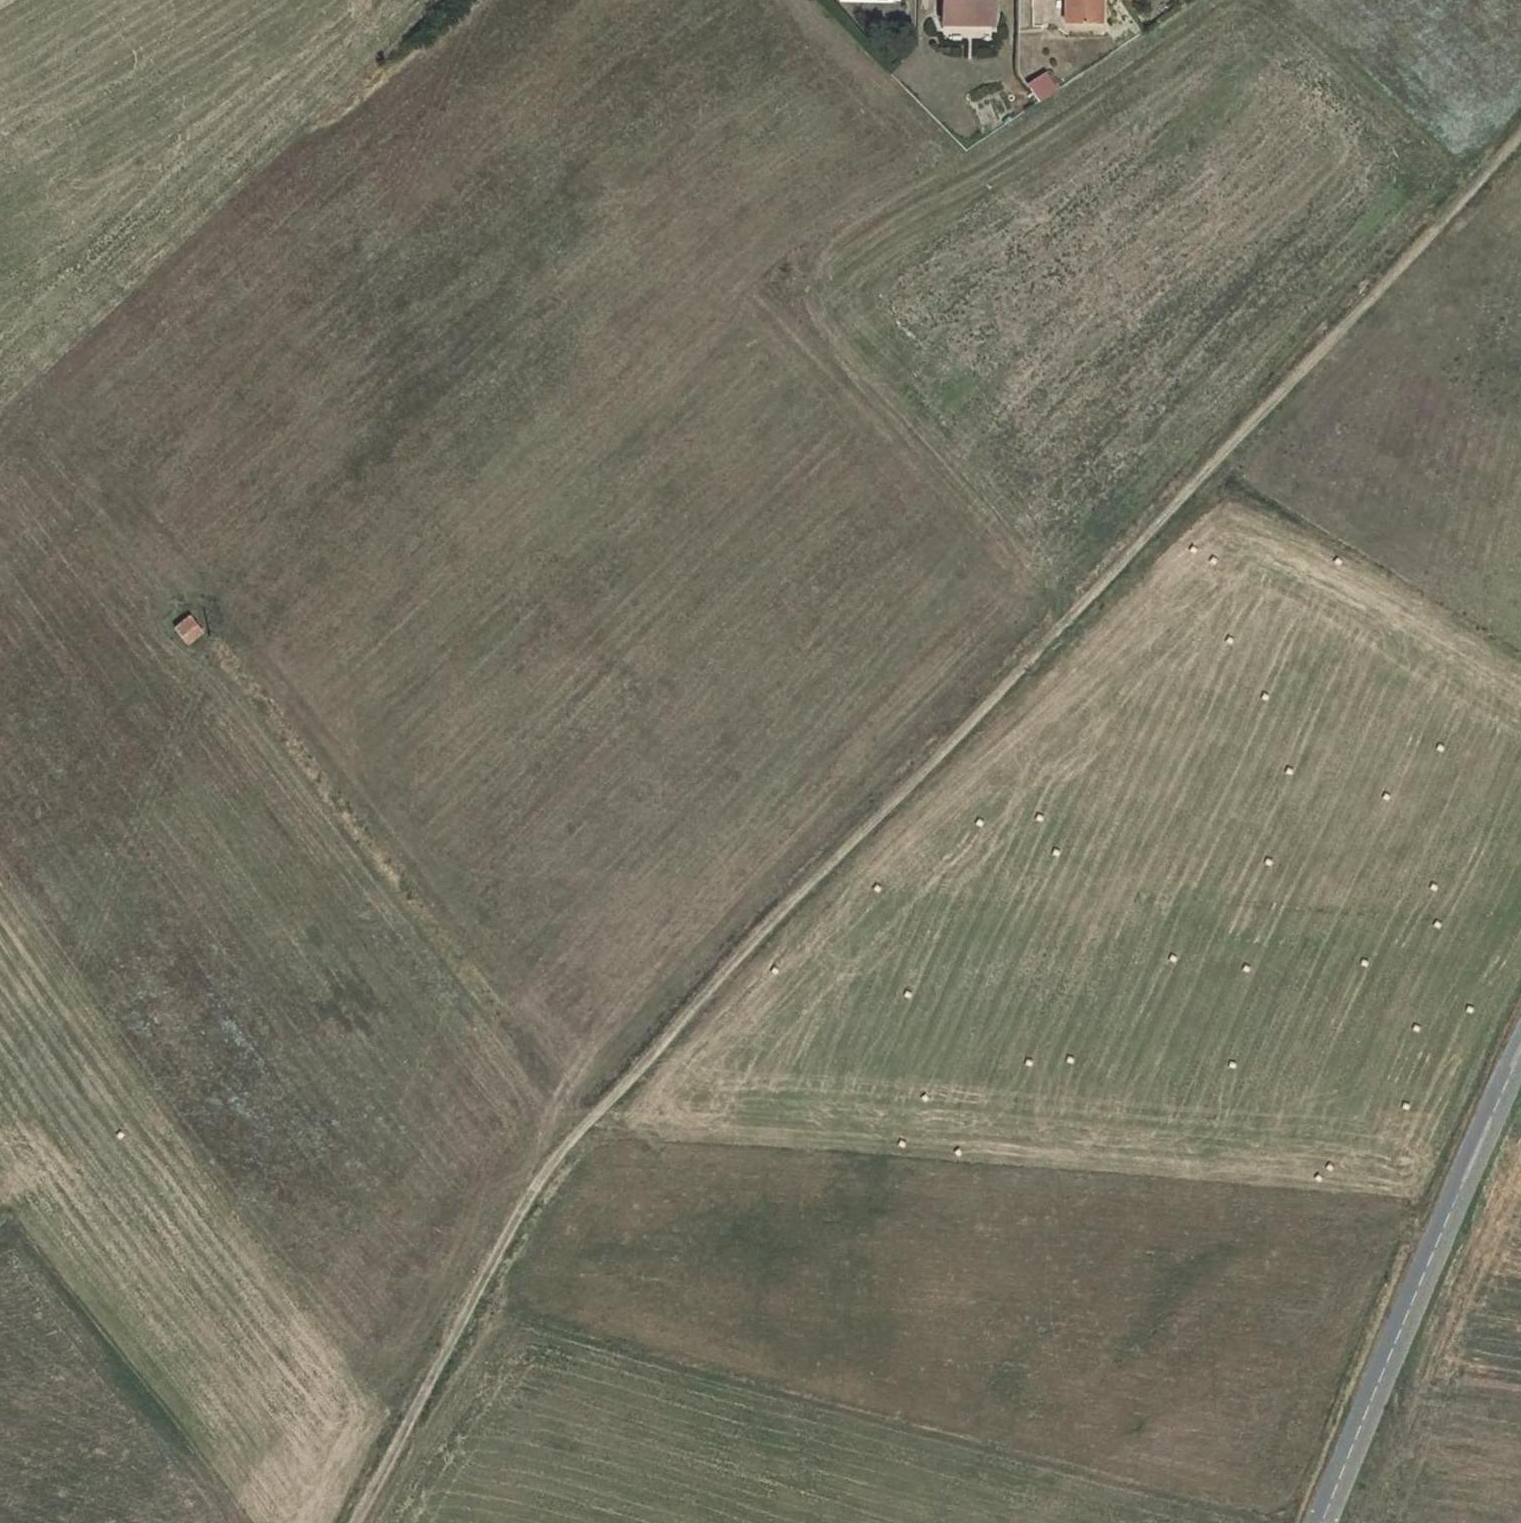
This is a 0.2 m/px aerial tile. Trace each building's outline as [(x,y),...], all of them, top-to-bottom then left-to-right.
[(942,22),(990,23),(991,0),(942,0),(942,22)] [(1100,22),(1100,0),(1066,0),(1065,22),(1100,22)] [(1045,72),(1040,75),(1047,85),(1033,93),(1038,102),(1057,89),(1045,72)] [(1040,75),(1026,83),(1033,93),(1047,85),(1040,75)] [(217,636),(204,618),(187,632),(201,650),(217,636)]
